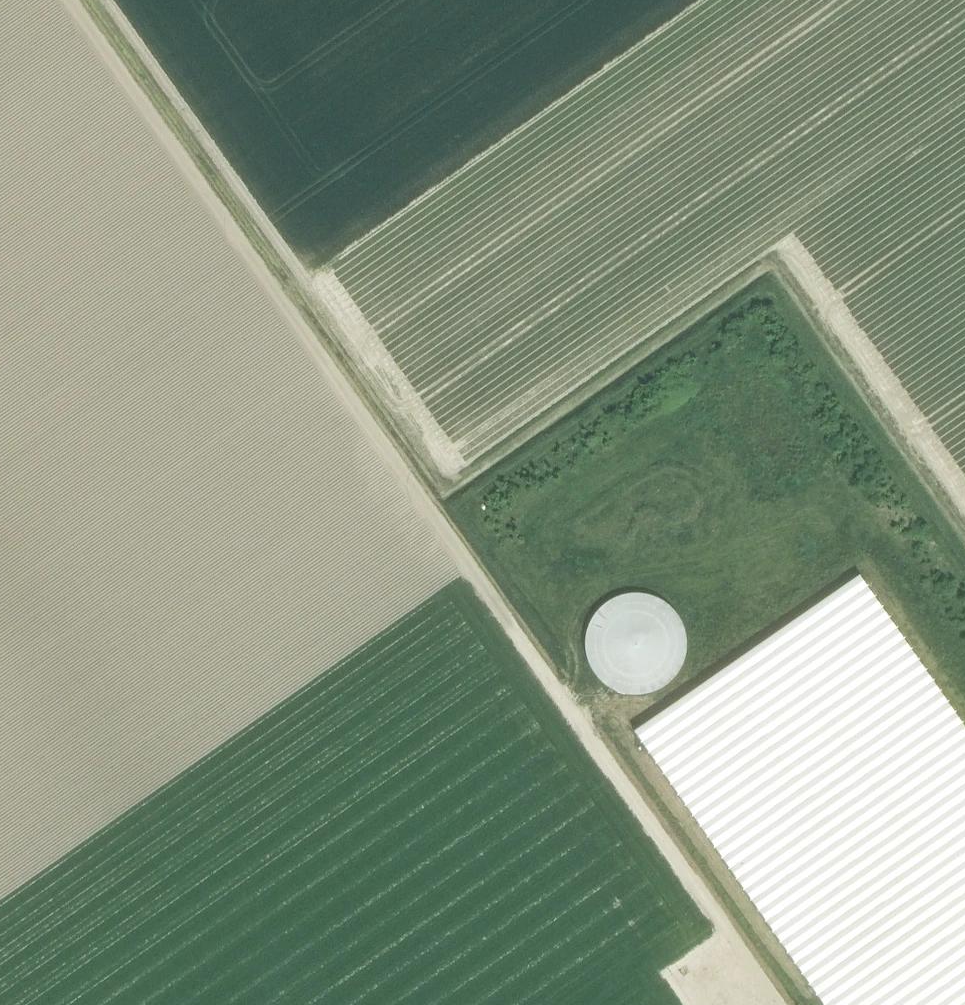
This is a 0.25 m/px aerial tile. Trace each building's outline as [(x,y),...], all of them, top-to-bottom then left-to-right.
[(859,576),(634,732),(824,1004),(964,1004),(964,728),(859,576)] [(623,595),(612,600),(602,607),(594,616),(588,626),(585,638),(585,650),(588,662),(594,673),(602,682),(611,689),(623,693),(635,695),(647,694),(658,690),(668,684),(676,675),(682,666),(685,655),(686,643),(685,632),(681,621),(675,612),(666,604),(656,598),(645,595),(634,594),(623,595)]
